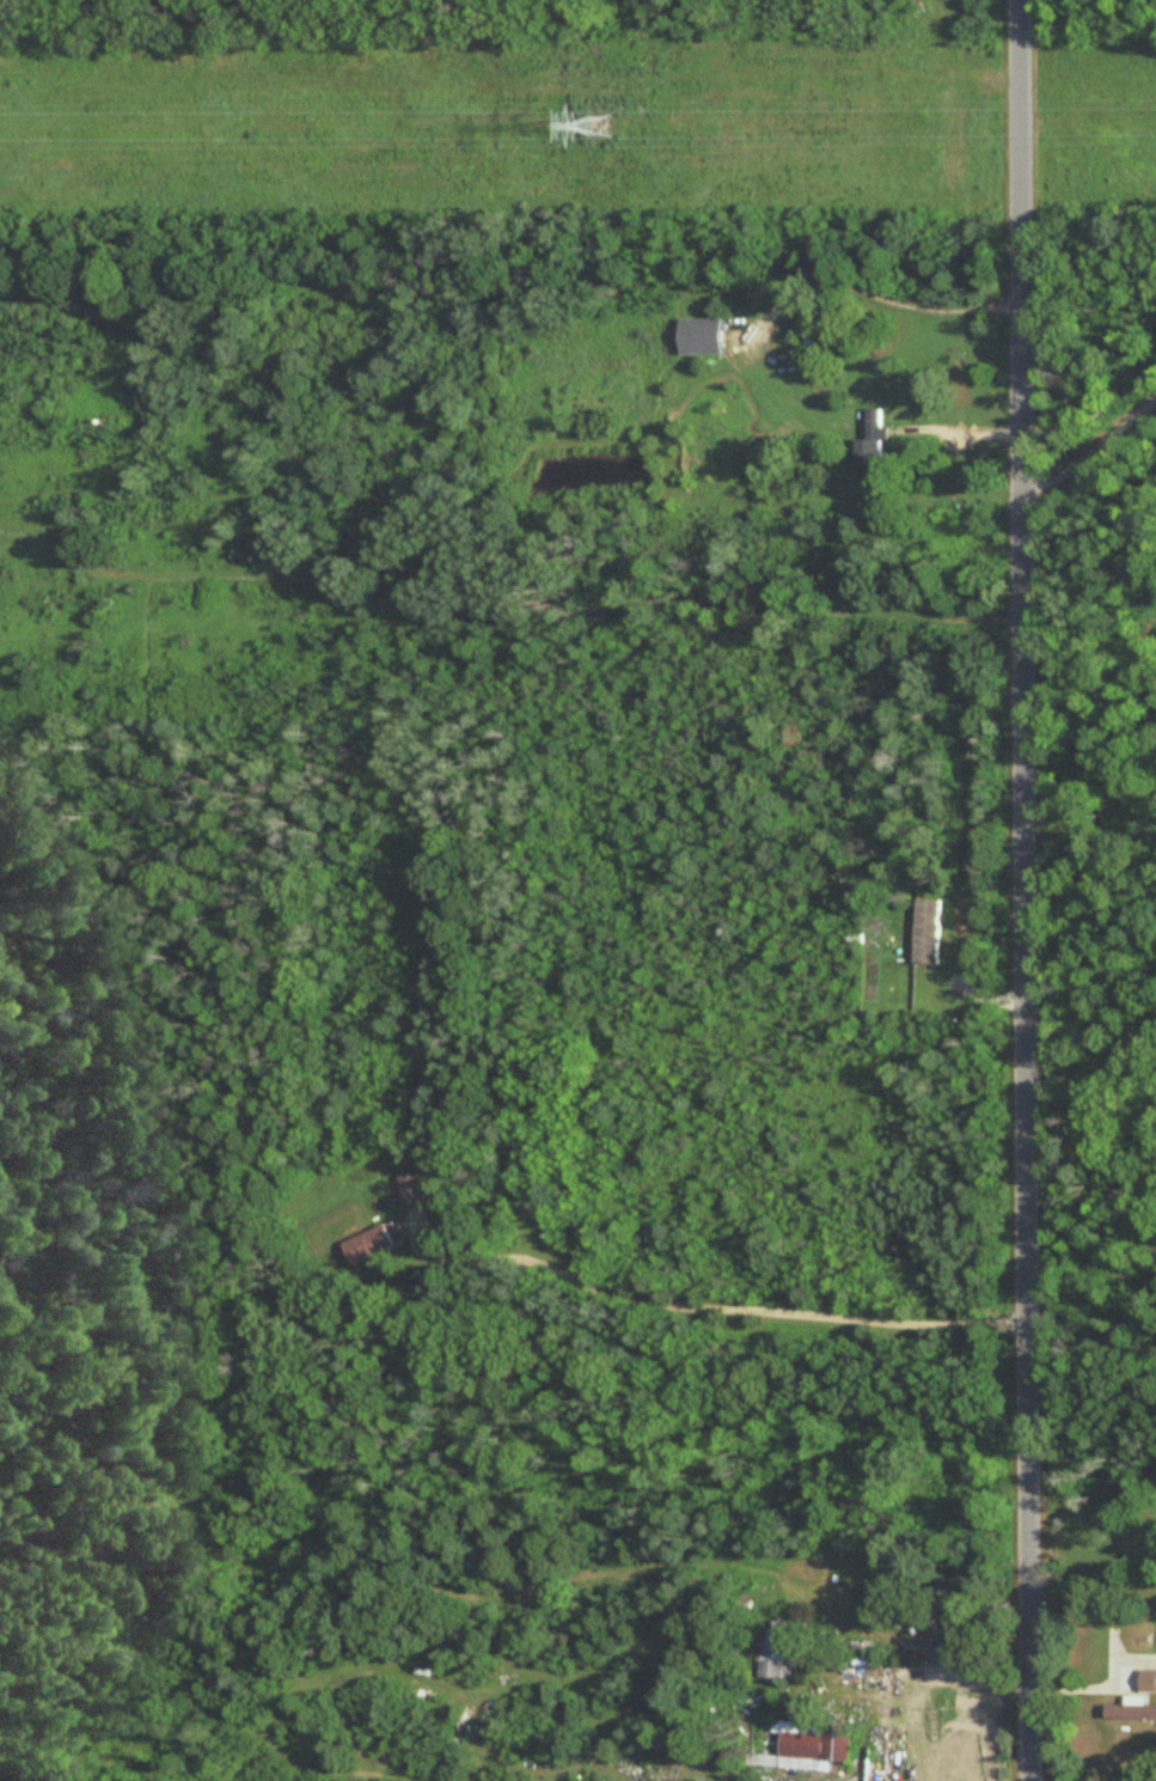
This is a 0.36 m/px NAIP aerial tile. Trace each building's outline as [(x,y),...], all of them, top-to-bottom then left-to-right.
[(679,357),(721,357),(721,319),(679,319),(679,357)] [(880,477),(880,411),(865,411),(865,477),(880,477)] [(913,965),(937,966),(939,902),(915,902),(913,965)] [(399,1178),(402,1206),(424,1203),(421,1175),(399,1178)] [(395,1248),(384,1226),(342,1246),(352,1268),(395,1248)] [(762,1679),(785,1679),(785,1659),(795,1659),(795,1631),(763,1630),(762,1679)] [(1140,1693),(1155,1693),(1155,1672),(1140,1672),(1140,1693)] [(1155,1720),(1155,1707),(1146,1707),(1146,1697),(1126,1697),(1126,1706),(1106,1706),(1106,1720),(1155,1720)] [(754,1759),(850,1761),(851,1724),(774,1723),(774,1734),(754,1734),(754,1759)]
